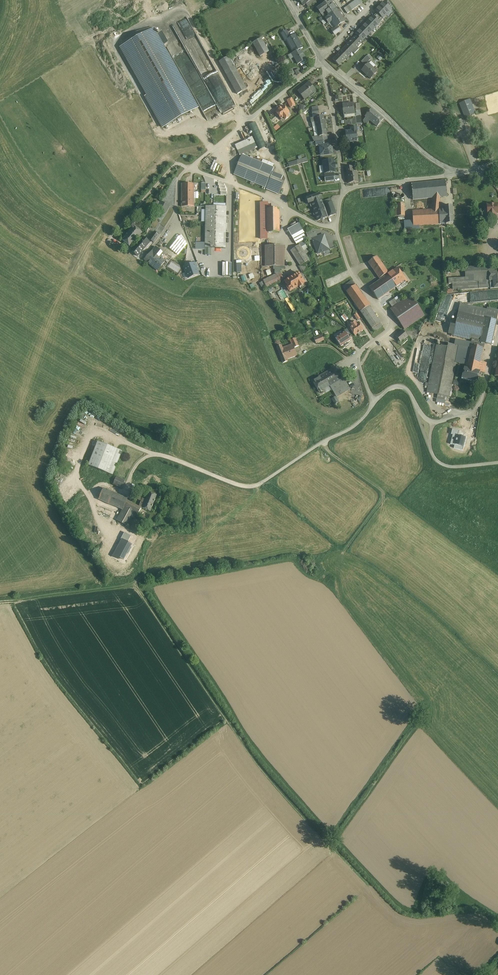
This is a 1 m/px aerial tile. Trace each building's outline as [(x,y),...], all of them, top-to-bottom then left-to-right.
[(330,0),(329,0),(317,8),(323,17),(328,14),(329,16),(337,10),(330,0)] [(356,0),(351,4),(355,8),(360,5),(356,0)] [(390,9),(385,4),(384,3),(376,11),(377,13),(383,18),(391,10),(390,9)] [(345,21),(337,10),(329,16),(326,19),(329,23),(332,20),(337,26),(337,27),(337,26),(345,21)] [(377,13),(373,17),(380,23),(384,18),(383,18),(377,13)] [(367,23),(374,29),(380,23),(373,17),(367,23)] [(374,29),(367,23),(361,29),(368,35),(374,29)] [(336,27),(332,30),(335,35),(340,31),(337,26),(337,27),(337,26),(336,27)] [(153,29),(120,48),(147,96),(145,97),(163,127),(197,108),(153,29)] [(368,35),(361,29),(356,35),(356,36),(362,41),(368,35)] [(286,30),(280,33),(281,34),(285,41),(286,40),(290,38),(286,31),(286,30)] [(196,36),(170,52),(181,69),(180,71),(181,73),(183,72),(183,68),(185,67),(188,66),(188,69),(191,70),(192,74),(197,72),(204,85),(206,85),(206,84),(209,84),(211,88),(216,87),(217,85),(218,86),(220,81),(217,70),(214,71),(213,69),(214,69),(215,65),(205,47),(202,46),(196,35),(196,36)] [(302,48),(295,35),(296,35),(295,35),(290,38),(286,40),(293,53),(292,53),(292,54),(303,48),(303,47),(302,48)] [(356,36),(349,43),(355,49),(357,47),(363,42),(362,41),(356,36)] [(261,38),(219,62),(237,95),(247,89),(236,70),(269,52),(261,38)] [(355,49),(349,43),(342,51),(348,57),(353,52),(355,49)] [(303,48),(292,54),(298,64),(297,64),(298,64),(306,59),(300,49),(303,48)] [(342,51),(333,60),(339,66),(346,59),(347,60),(349,58),(348,57),(342,51)] [(367,56),(361,62),(365,65),(370,59),(367,56)] [(377,72),(368,64),(362,71),(371,79),(377,72)] [(315,91),(309,83),(302,89),(298,92),(304,100),(315,91)] [(286,100),(291,108),(296,105),(292,97),(286,100)] [(470,99),(459,104),(465,118),(475,114),(470,99)] [(357,123),(362,123),(359,103),(353,104),(355,117),(356,117),(357,123)] [(353,104),(343,105),(344,115),(354,114),(353,104)] [(275,111),(280,118),(283,117),(284,119),(289,116),(287,114),(289,113),(284,105),(275,111)] [(384,119),(371,109),(365,117),(366,117),(370,121),(377,127),(384,119)] [(323,116),(313,118),(310,118),(311,123),(316,122),(317,127),(318,136),(327,135),(325,125),(323,116)] [(353,120),(350,120),(350,122),(345,122),(345,125),(357,124),(357,123),(356,117),(355,117),(353,117),(353,120)] [(461,119),(454,122),(456,127),(453,128),(447,130),(449,135),(454,133),(465,129),(461,119)] [(267,147),(255,122),(247,126),(258,150),(267,147)] [(351,132),(346,132),(347,142),(351,142),(351,139),(357,138),(356,131),(351,132)] [(332,144),(319,146),(320,156),(333,154),(332,144)] [(275,169),(242,155),(236,167),(235,167),(234,169),(235,170),(234,174),(267,188),(273,173),(275,169)] [(299,159),(288,162),(289,166),(308,161),(307,157),(302,158),(302,155),(298,156),(299,159)] [(334,161),(323,162),(324,174),(333,172),(335,172),(335,168),(335,164),(334,164),(334,161)] [(353,171),(347,172),(348,184),(359,182),(357,173),(353,174),(353,171)] [(334,180),(333,172),(324,174),(325,182),(334,180)] [(283,177),(273,173),(267,188),(266,189),(279,194),(283,183),(281,182),(283,177)] [(446,181),(412,184),(413,200),(433,198),(433,210),(412,211),(413,222),(404,223),(405,229),(413,228),(413,229),(419,229),(419,226),(440,225),(439,210),(440,197),(447,196),(446,181)] [(193,184),(181,184),(181,207),(194,207),(194,190),(194,184),(193,184)] [(320,194),(307,199),(308,204),(312,202),(321,199),(322,199),(320,194)] [(330,198),(322,201),(323,205),(324,205),(328,217),(336,214),(330,198)] [(321,199),(312,202),(314,208),(313,208),(318,220),(328,217),(324,205),(323,205),(322,201),(321,199)] [(159,208),(167,212),(170,205),(163,201),(159,208)] [(487,205),(488,214),(496,213),(496,212),(497,212),(497,211),(497,204),(487,205)] [(452,206),(445,207),(445,210),(439,210),(440,225),(446,224),(446,225),(453,225),(452,206)] [(226,207),(206,207),(205,238),(226,238),(226,207)] [(279,233),(279,209),(267,209),(268,233),(279,233)] [(123,240),(130,246),(138,236),(141,238),(145,233),(135,225),(123,240)] [(300,228),(290,234),(292,237),(302,231),(300,228)] [(302,231),(292,237),(296,244),(306,239),(302,231)] [(154,232),(149,238),(154,242),(159,235),(154,232)] [(313,239),(318,253),(329,249),(324,235),(313,239)] [(149,241),(144,237),(140,242),(137,246),(142,250),(149,241)] [(240,248),(251,252),(255,241),(244,237),(240,248)] [(178,238),(170,249),(177,254),(185,244),(178,238)] [(226,238),(205,238),(205,248),(211,248),(216,248),(218,248),(223,248),(226,248),(226,238)] [(142,250),(137,246),(132,251),(138,256),(142,251),(141,251),(142,250)] [(284,246),(265,246),(265,267),(284,267),(284,246)] [(309,260),(299,246),(291,251),(300,265),(309,260)] [(156,247),(153,251),(148,257),(148,256),(145,260),(157,271),(165,261),(168,263),(172,258),(171,257),(170,257),(167,255),(165,257),(164,256),(165,255),(156,247)] [(388,273),(377,256),(368,263),(379,279),(388,273)] [(194,267),(191,268),(193,275),(194,274),(195,277),(200,276),(197,266),(194,267)] [(398,268),(388,275),(396,287),(401,284),(402,285),(407,281),(398,268)] [(477,269),(465,270),(465,272),(465,273),(465,278),(482,277),(481,269),(477,269)] [(488,270),(489,277),(489,282),(490,282),(490,288),(490,289),(497,288),(497,269),(489,269),(488,270)] [(372,279),(373,276),(372,274),(371,272),(369,271),(366,270),(364,271),(362,272),(361,274),(360,276),(361,279),(362,281),(364,282),(367,283),(369,282),(371,281),(372,279)] [(298,273),(285,282),(288,287),(287,287),(289,292),(290,291),(291,292),(299,286),(300,288),(303,286),(302,284),(305,283),(298,273)] [(273,275),(263,281),(266,288),(277,282),(273,275)] [(388,275),(369,288),(378,300),(396,287),(388,275)] [(463,278),(448,279),(449,284),(452,284),(452,287),(458,287),(458,289),(458,290),(490,288),(490,282),(489,282),(489,277),(482,277),(465,278),(463,278)] [(356,285),(347,291),(361,312),(370,305),(356,285)] [(393,308),(391,309),(404,329),(424,316),(415,303),(410,296),(398,304),(393,308)] [(394,299),(389,303),(393,308),(398,304),(394,299)] [(380,323),(369,306),(361,312),(372,328),(380,323)] [(471,307),(468,317),(458,315),(454,335),(472,339),(470,349),(448,344),(447,347),(436,345),(427,392),(438,394),(437,398),(444,400),(445,396),(449,397),(456,363),(466,365),(465,368),(479,371),(481,361),(485,343),(491,345),(497,313),(497,311),(488,308),(487,310),(471,307)] [(447,313),(439,311),(435,325),(442,327),(447,313)] [(352,327),(350,328),(355,336),(358,334),(359,336),(362,334),(361,332),(364,330),(359,322),(356,324),(355,321),(351,324),(352,327)] [(423,328),(432,330),(433,324),(424,321),(423,328)] [(408,336),(402,330),(395,336),(401,343),(408,336)] [(345,332),(335,338),(341,346),(344,344),(346,346),(348,344),(347,342),(351,340),(345,332)] [(292,343),(282,347),(281,346),(277,348),(280,356),(283,363),(287,362),(287,360),(297,355),(294,348),(292,343)] [(465,368),(464,368),(461,379),(462,379),(477,382),(480,372),(480,371),(479,371),(465,368)] [(333,369),(326,373),(329,378),(336,374),(333,369)] [(352,370),(343,374),(346,378),(354,373),(352,370)] [(326,373),(313,381),(319,392),(330,386),(340,380),(340,379),(336,374),(329,378),(326,373)] [(344,379),(343,377),(341,379),(348,390),(350,389),(344,379)] [(348,390),(341,379),(340,379),(340,380),(330,386),(337,397),(348,390)] [(470,439),(459,439),(459,443),(459,449),(465,448),(465,450),(470,450),(470,439)] [(122,452),(98,442),(88,466),(108,474),(108,473),(113,475),(122,452)] [(125,480),(117,477),(113,485),(122,489),(122,488),(125,480)] [(128,499),(103,488),(99,500),(123,510),(124,507),(127,500),(128,499)] [(157,496),(149,492),(146,500),(142,499),(141,501),(139,507),(141,508),(150,512),(157,496)] [(139,507),(127,500),(124,507),(135,513),(138,514),(141,508),(139,507)] [(135,513),(124,507),(123,510),(117,520),(128,526),(132,518),(135,513)]
